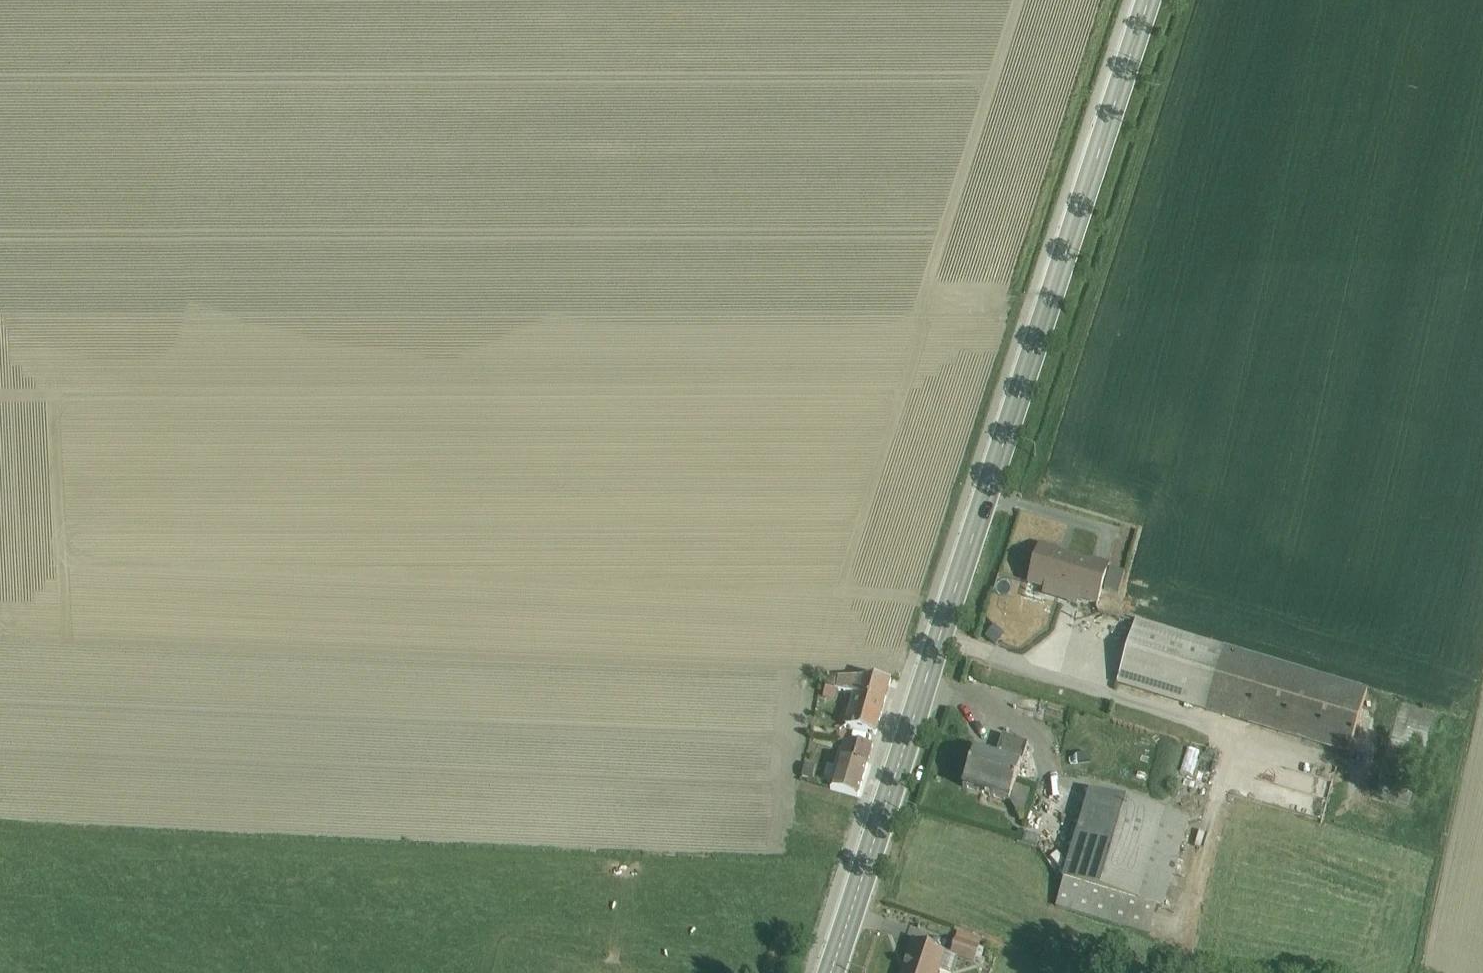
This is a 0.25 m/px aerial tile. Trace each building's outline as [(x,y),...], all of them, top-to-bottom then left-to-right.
[(1040,549),(1029,584),(1047,589),(1045,597),(1077,606),(1078,602),(1098,607),(1104,589),(1119,594),(1125,572),(1110,568),(1111,564),(1091,558),(1090,564),(1040,549)] [(1136,620),(1117,685),(1349,754),(1368,690),(1150,625),(1136,620)] [(828,676),(823,698),(836,701),(838,691),(855,694),(845,727),(876,735),(892,680),(828,676)] [(845,741),(831,788),(859,796),(874,745),(846,741),(849,733),(838,731),(837,740),(845,741)] [(976,749),(964,788),(1010,803),(1017,810),(1022,821),(1031,792),(1015,787),(1029,745),(1003,736),(997,756),(976,749)] [(1284,769),(1282,785),(1333,788),(1334,772),(1284,769)] [(1065,881),(1158,909),(1163,910),(1190,822),(1090,792),(1063,880),(1065,881)] [(1158,909),(1065,881),(1057,908),(1149,936),(1158,909)] [(903,972),(941,972),(942,969),(952,972),(957,958),(979,964),(984,949),(979,947),(982,940),(959,932),(951,955),(914,942),(903,972)]
